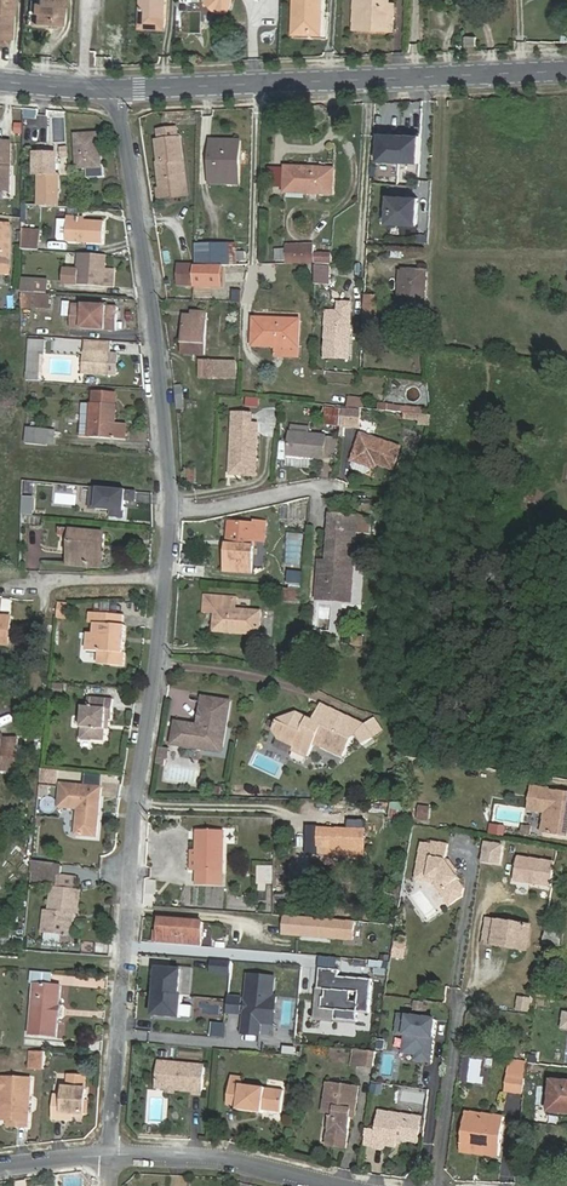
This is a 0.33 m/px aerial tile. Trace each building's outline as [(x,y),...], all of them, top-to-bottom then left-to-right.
[(8,45),(8,38),(11,38),(13,0),(0,0),(0,45),(8,45)] [(37,25),(63,26),(64,0),(38,0),(37,25)] [(141,28),(165,29),(166,0),(143,0),(141,28)] [(319,13),(322,13),(322,0),(296,0),(295,30),(318,31),(319,13)] [(355,28),(389,29),(390,0),(356,0),(355,28)] [(466,46),(476,46),(476,37),(466,36),(466,46)] [(184,161),(182,138),(178,139),(177,129),(159,131),(160,141),(157,141),(160,163),(159,164),(162,190),(185,187),(181,161),(184,161)] [(422,133),(401,133),(400,162),(420,162),(422,133)] [(76,135),(78,168),(87,168),(88,178),(104,177),(103,166),(102,166),(100,134),(76,135)] [(401,135),(380,134),(379,161),(400,162),(401,135)] [(240,142),(212,141),(211,182),(239,183),(240,142)] [(0,143),(0,190),(11,190),(11,143),(0,143)] [(39,206),(59,207),(60,176),(58,176),(58,158),(47,158),(47,162),(37,161),(36,176),(40,176),(39,206)] [(287,167),(286,192),(334,194),(335,169),(287,167)] [(419,198),(389,197),(388,224),(418,225),(419,198)] [(105,222),(85,220),(86,210),(69,209),(68,230),(59,229),(58,241),(104,244),(105,222)] [(12,232),(12,223),(0,223),(0,232),(12,232)] [(11,275),(12,232),(0,232),(0,275),(11,275)] [(37,234),(22,234),(21,251),(36,252),(37,234)] [(197,265),(212,265),(212,244),(197,245),(197,265)] [(238,265),(238,244),(212,244),(212,265),(222,265),(223,265),(238,265)] [(287,263),(316,263),(332,263),(332,253),(315,254),(315,245),(287,246),(287,250),(276,251),(276,261),(287,260),(287,263)] [(106,285),(108,256),(79,254),(78,269),(67,268),(66,283),(106,285)] [(195,265),(180,265),(180,285),(195,285),(195,265)] [(195,285),(222,286),(223,265),(222,265),(212,265),(197,265),(195,265),(195,285)] [(316,284),(330,284),(331,266),(316,266),(316,284)] [(402,270),(400,315),(425,316),(427,271),(402,270)] [(46,285),(23,284),(23,294),(36,295),(45,296),(46,285)] [(36,310),(36,295),(23,294),(23,309),(36,310)] [(45,296),(36,295),(36,310),(50,311),(51,296),(45,296)] [(380,326),(381,297),(366,296),(364,326),(380,326)] [(73,304),(72,328),(117,330),(118,307),(73,304)] [(186,315),(184,341),(184,356),(205,357),(208,313),(197,312),(197,316),(186,315)] [(352,317),(327,316),(326,325),(351,325),(352,317)] [(278,346),(278,347),(300,347),(301,321),(255,319),(254,346),(278,346)] [(351,325),(326,325),(325,358),(350,358),(351,325)] [(46,341),(30,340),(29,372),(40,372),(41,353),(45,353),(46,341)] [(109,353),(86,352),(84,373),(108,375),(109,353)] [(200,377),(237,378),(237,362),(200,361),(200,377)] [(347,373),(360,374),(360,365),(347,364),(347,373)] [(175,386),(178,410),(185,409),(183,385),(175,386)] [(81,436),(127,439),(128,424),(117,423),(118,405),(83,403),(81,436)] [(416,413),(416,407),(392,405),(392,411),(416,413)] [(325,408),(324,423),(342,425),(344,409),(325,408)] [(361,409),(344,408),(344,409),(342,425),(359,427),(361,409)] [(253,414),(234,413),(234,422),(253,423),(253,414)] [(235,455),(234,473),(256,474),(259,423),(253,423),(234,422),(233,452),(235,455)] [(317,459),(324,459),(324,458),(326,437),(326,436),(310,434),(311,427),(292,425),(289,456),(317,459)] [(27,427),(26,444),(55,446),(56,430),(27,427)] [(362,434),(353,461),(375,468),(376,463),(393,469),(401,447),(362,434)] [(335,459),(337,438),(326,437),(324,458),(335,459)] [(288,467),(316,469),(317,459),(289,456),(288,467)] [(137,491),(92,487),(90,508),(112,510),(111,516),(124,518),(126,500),(136,501),(137,491)] [(22,514),(32,515),(33,498),(23,498),(22,514)] [(360,515),(332,513),(329,550),(336,557),(333,560),(321,560),(319,594),(350,596),(355,532),(358,533),(360,515)] [(372,516),(360,515),(358,533),(370,534),(372,516)] [(255,524),(232,522),(230,544),(228,544),(226,571),(252,574),(255,540),(265,541),(266,523),(256,522),(255,524)] [(97,567),(99,543),(105,544),(106,534),(74,531),(70,565),(97,567)] [(288,573),(288,585),(302,585),(302,574),(288,573)] [(304,590),(284,588),(283,599),(303,600),(304,590)] [(237,598),(205,595),(204,611),(216,612),(214,631),(260,635),(261,611),(236,609),(237,598)] [(123,625),(123,615),(97,613),(95,633),(89,633),(88,650),(100,651),(99,664),(123,666),(124,653),(123,653),(125,626),(123,625)] [(0,617),(0,645),(9,645),(11,618),(0,617)] [(231,701),(203,696),(198,725),(176,721),(173,743),(201,748),(202,742),(224,746),(231,701)] [(114,699),(89,697),(88,707),(84,707),(81,740),(106,741),(107,725),(112,725),(112,720),(113,720),(114,699)] [(295,746),(293,750),(309,757),(315,743),(344,756),(352,739),(357,736),(363,745),(373,738),(364,724),(322,704),(314,721),(297,713),(279,719),(274,729),(280,739),(295,746)] [(0,738),(0,765),(3,765),(3,771),(20,770),(19,738),(0,738)] [(224,746),(202,742),(201,748),(223,751),(224,746)] [(59,770),(42,768),(40,787),(49,788),(49,782),(57,783),(59,770)] [(77,835),(97,837),(102,787),(62,784),(60,807),(78,809),(77,835)] [(566,837),(566,791),(531,786),(528,810),(545,813),(543,833),(566,837)] [(418,819),(429,820),(431,807),(419,806),(418,819)] [(390,818),(405,819),(406,809),(391,808),(390,818)] [(521,811),(497,808),(494,821),(520,824),(521,811)] [(365,820),(349,819),(348,828),(330,828),(330,837),(319,837),(319,853),(365,854),(365,820)] [(198,871),(224,871),(224,831),(198,830),(198,850),(198,871)] [(417,876),(441,880),(447,887),(446,896),(452,905),(465,895),(466,888),(460,879),(461,878),(447,860),(450,844),(433,841),(433,844),(423,843),(417,876)] [(505,845),(484,841),(480,863),(502,866),(505,845)] [(556,861),(518,855),(513,883),(551,889),(556,861)] [(53,876),(54,864),(32,862),(31,873),(53,876)] [(275,866),(258,866),(258,884),(274,884),(275,866)] [(224,871),(198,871),(198,884),(223,884),(224,871)] [(44,910),(41,932),(73,936),(78,890),(76,889),(77,876),(58,874),(57,887),(51,886),(48,910),(44,910)] [(144,906),(154,907),(155,895),(157,895),(157,880),(145,880),(144,906)] [(354,921),(284,915),(282,935),(352,941),(354,921)] [(159,943),(202,946),(203,922),(161,919),(159,943)] [(496,927),(487,926),(484,944),(507,947),(507,944),(526,947),(529,926),(497,921),(496,927)] [(563,933),(547,931),(545,943),(561,945),(563,933)] [(109,943),(83,942),(82,954),(108,956),(109,943)] [(406,944),(397,942),(394,956),(404,957),(406,944)] [(389,967),(389,959),(374,958),(374,966),(389,967)] [(232,961),(213,959),(212,971),(231,973),(232,961)] [(320,967),(319,988),(325,988),(325,996),(323,996),(322,1008),(335,1008),(335,1018),(357,1020),(358,1010),(370,1011),(372,978),(339,975),(339,968),(320,967)] [(157,968),(156,993),(180,995),(182,970),(157,968)] [(249,974),(244,1032),(261,1034),(262,1022),(266,1022),(268,1009),(276,1010),(277,996),(273,995),(275,976),(249,974)] [(62,986),(35,984),(31,1035),(58,1037),(62,986)] [(325,988),(319,988),(317,1017),(335,1018),(335,1008),(322,1008),(323,996),(325,996),(325,988)] [(181,1017),(183,995),(180,995),(156,993),(154,1015),(181,1017)] [(242,996),(229,995),(227,1011),(240,1013),(242,996)] [(414,1001),(413,1012),(423,1013),(424,1002),(414,1001)] [(268,1009),(266,1022),(274,1023),(276,1010),(268,1009)] [(417,1059),(431,1061),(436,1020),(400,1015),(398,1033),(407,1034),(405,1052),(418,1053),(417,1059)] [(226,1023),(213,1022),(212,1036),(224,1037),(226,1023)] [(376,1051),(354,1049),(352,1064),(373,1066),(376,1051)] [(31,1068),(45,1069),(46,1052),(32,1051),(31,1068)] [(510,1060),(508,1075),(526,1078),(528,1063),(510,1060)] [(206,1066),(158,1062),(156,1088),(193,1092),(193,1094),(203,1095),(206,1066)] [(243,1076),(232,1075),(228,1106),(238,1107),(238,1110),(263,1114),(263,1111),(282,1113),(285,1091),(242,1085),(243,1076)] [(506,1091),(524,1093),(526,1078),(508,1075),(506,1091)] [(68,1088),(86,1089),(87,1077),(69,1076),(68,1088)] [(0,1077),(0,1093),(1,1093),(0,1119),(18,1120),(18,1127),(29,1127),(31,1080),(0,1077)] [(553,1081),(550,1111),(566,1113),(566,1082),(553,1081)] [(348,1135),(351,1111),(356,1112),(358,1088),(328,1083),(324,1112),(335,1113),(335,1118),(332,1118),(330,1133),(348,1135)] [(55,1097),(54,1119),(64,1119),(64,1114),(86,1115),(87,1089),(86,1089),(68,1088),(66,1088),(65,1098),(55,1097)] [(385,1145),(395,1146),(396,1139),(418,1142),(421,1118),(380,1112),(377,1131),(375,1146),(375,1147),(385,1149),(385,1145)] [(461,1152),(500,1157),(505,1118),(466,1113),(461,1152)] [(375,1146),(377,1131),(368,1130),(365,1145),(375,1146)]
